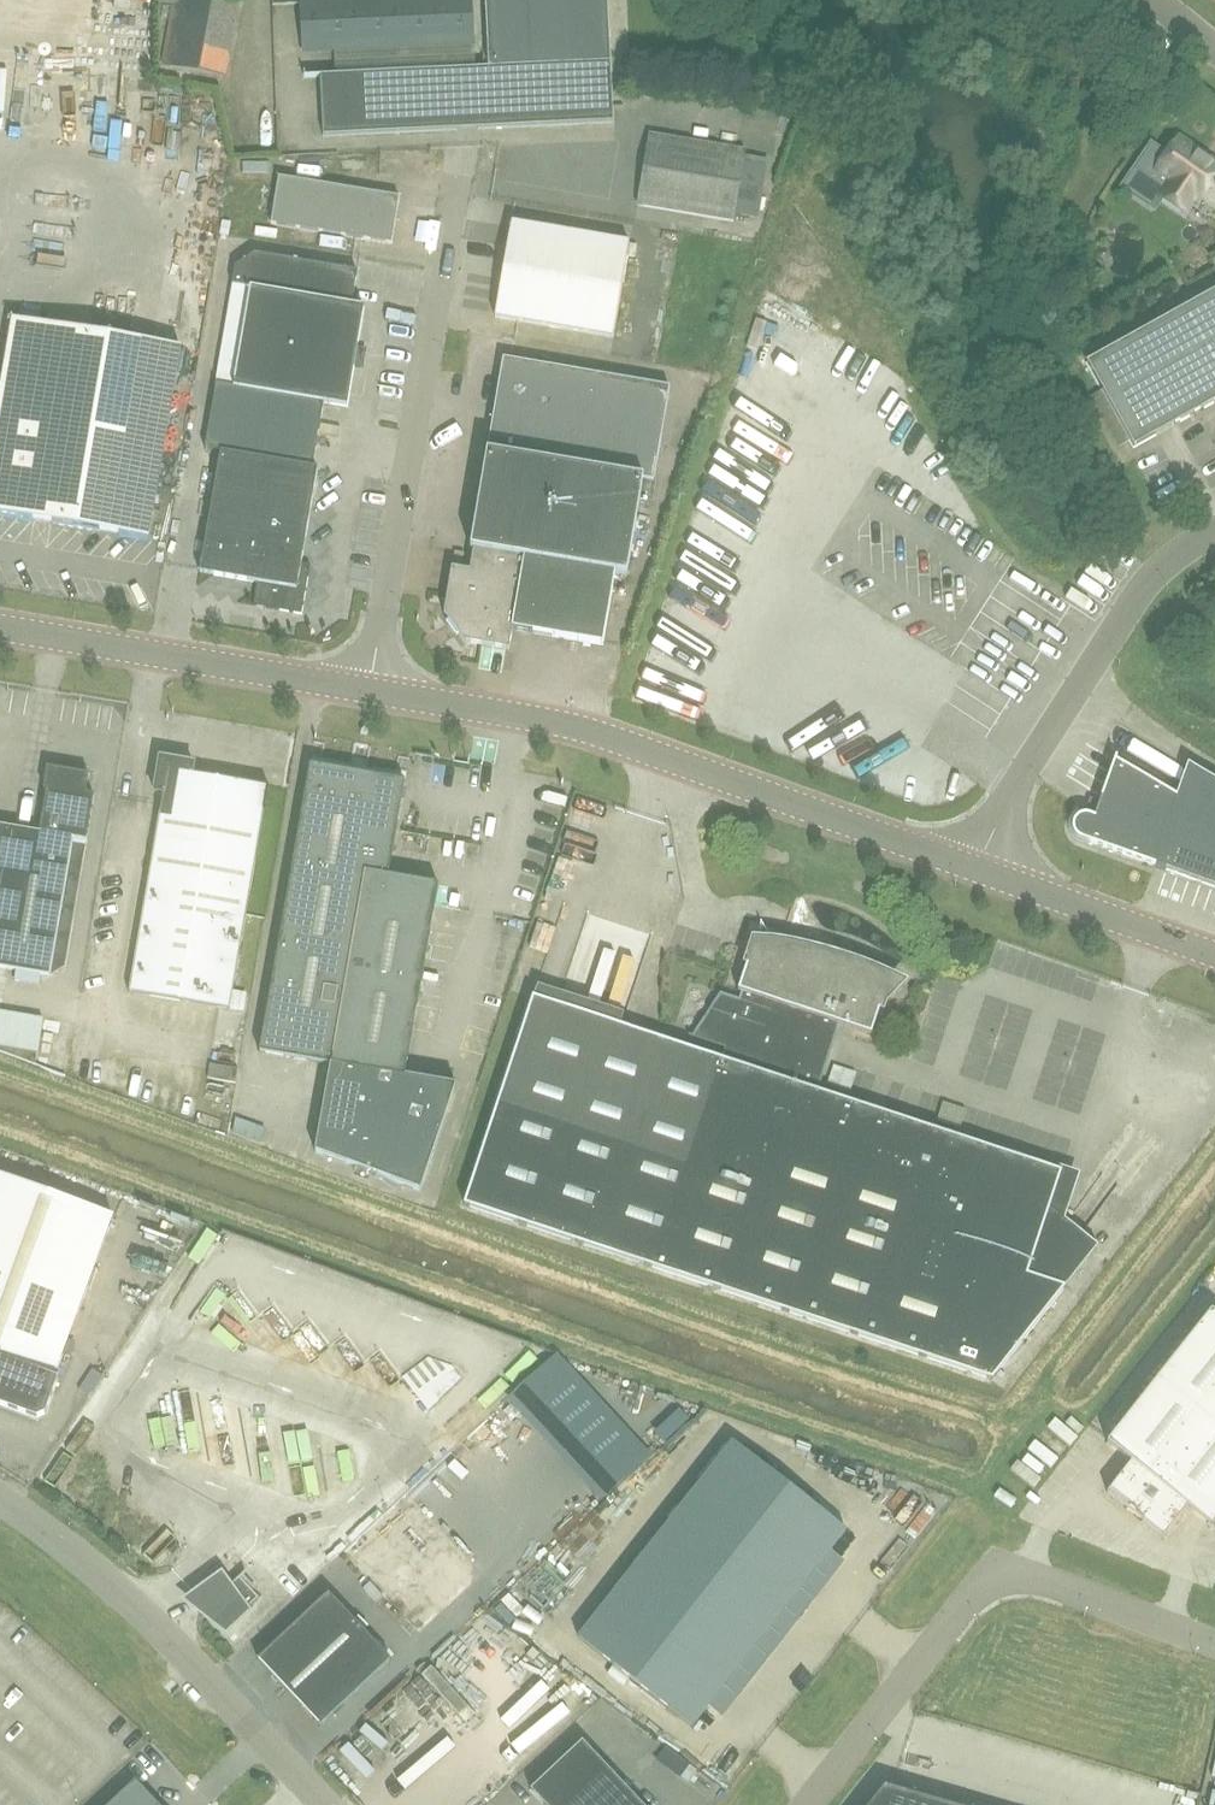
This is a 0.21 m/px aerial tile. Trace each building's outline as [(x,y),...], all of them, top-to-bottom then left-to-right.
[(241,0),(159,0),(159,1),(174,3),(162,65),(226,76),(241,0)] [(301,1),(304,52),(474,44),(472,0),(319,0),(301,1)] [(610,62),(607,0),(485,0),(488,67),(319,77),(323,136),(614,121),(610,62)] [(651,134),(639,205),(734,221),(746,150),(651,134)] [(1137,165),(1154,177),(1157,173),(1174,185),(1165,196),(1187,211),(1195,200),(1199,202),(1203,197),(1214,204),(1214,160),(1180,136),(1169,152),(1154,141),(1137,165)] [(279,177),(271,224),(392,244),(400,197),(279,177)] [(511,222),(495,317),(614,337),(630,242),(511,222)] [(365,307),(251,287),(234,387),(325,403),(348,407),(365,307)] [(1088,362),(1135,447),(1214,403),(1214,292),(1088,362)] [(0,396),(0,515),(149,540),(182,348),(13,320),(0,396)] [(487,452),(644,479),(654,481),(670,387),(503,358),(487,452)] [(314,467),(325,403),(234,387),(219,385),(208,449),(221,452),(314,467)] [(314,467),(221,452),(200,572),(258,582),(253,606),(302,614),(311,565),(302,563),(318,468),(314,467)] [(627,576),(644,479),(487,452),(471,549),(474,550),(493,553),(489,574),(522,579),(513,630),(604,645),(616,574),(627,576)] [(489,574),(470,571),(452,568),(444,614),(464,641),(510,649),(513,630),(522,579),(489,574)] [(229,1009),(268,787),(269,785),(194,772),(195,763),(161,757),(155,791),(164,793),(129,991),(229,1009)] [(1153,864),(1177,797),(1115,760),(1096,816),(1091,814),(1088,814),(1084,814),(1081,815),(1078,817),(1075,819),(1074,822),(1073,826),(1073,829),(1074,832),(1076,835),(1079,838),(1082,839),(1153,864)] [(311,764),(260,1052),(331,1064),(332,1064),(349,968),(364,887),(385,890),(388,876),(389,876),(406,781),(311,764)] [(1177,797),(1153,864),(1214,887),(1214,780),(1189,764),(1177,797)] [(48,788),(40,832),(74,839),(87,841),(95,794),(87,793),(90,774),(49,767),(45,788),(48,788)] [(74,839),(40,832),(0,825),(0,967),(17,970),(15,980),(38,984),(40,974),(51,976),(74,839)] [(364,887),(349,968),(422,981),(439,885),(389,876),(388,876),(385,890),(364,887)] [(738,991),(746,993),(829,1021),(872,1035),(883,1001),(900,983),(896,981),(881,974),(864,967),(848,961),(831,956),(817,952),(798,947),(780,944),(780,946),(756,944),(749,965),(747,964),(738,991)] [(331,1064),(316,1152),(421,1191),(456,1086),(405,1077),(422,981),(349,968),(332,1064),(331,1064)] [(1062,1172),(814,1090),(820,1070),(814,1067),(829,1021),(746,993),(742,1006),(722,999),(697,1038),(726,1048),(722,1059),(717,1057),(533,997),(499,1099),(464,1205),(992,1380),(1066,1287),(1028,1274),(1062,1172)] [(0,1018),(0,1055),(35,1060),(45,1026),(0,1018)] [(37,1419),(46,1415),(59,1380),(55,1378),(114,1216),(0,1175),(0,1406),(37,1419)] [(1107,1493),(1128,1509),(1127,1511),(1128,1512),(1130,1511),(1141,1520),(1140,1521),(1142,1523),(1143,1521),(1163,1537),(1187,1507),(1211,1526),(1214,1521),(1214,1315),(1211,1312),(1107,1443),(1131,1462),(1107,1493)] [(466,1381),(443,1350),(409,1374),(432,1406),(466,1381)] [(581,1395),(549,1361),(514,1394),(546,1428),(581,1395)] [(499,1401),(515,1389),(506,1379),(491,1391),(499,1401)] [(732,1443),(578,1639),(692,1728),(846,1532),(732,1443)] [(608,1495),(643,1463),(627,1445),(593,1478),(608,1495)] [(239,1580),(213,1604),(231,1624),(258,1600),(239,1580)] [(328,1594),(258,1660),(320,1726),(391,1660),(328,1594)] [(443,1650),(465,1631),(456,1621),(434,1640),(443,1650)] [(583,1742),(531,1791),(544,1804),(641,1804),(583,1742)] [(136,1781),(110,1804),(159,1804),(136,1781)] [(885,1787),(870,1804),(947,1804),(885,1787)]
